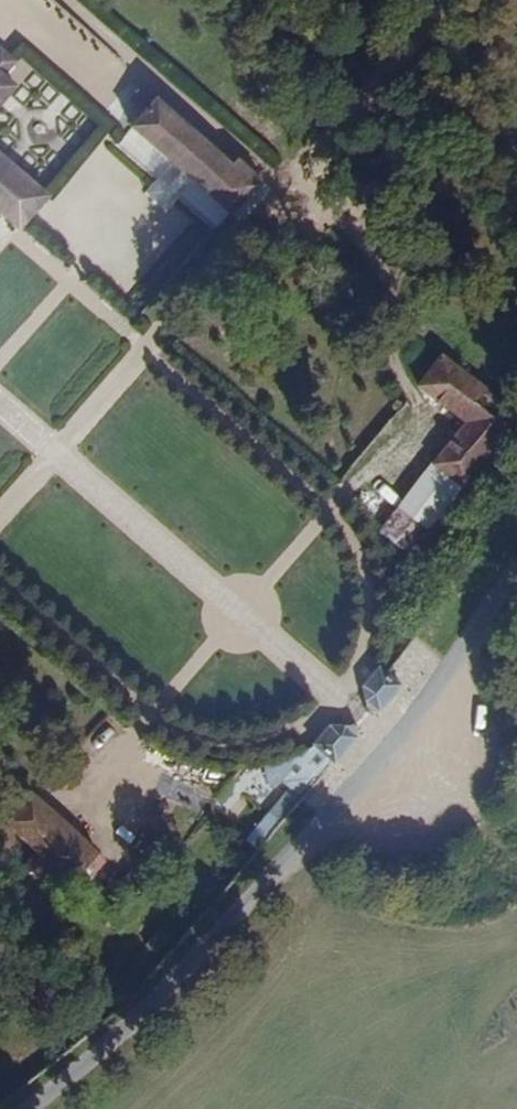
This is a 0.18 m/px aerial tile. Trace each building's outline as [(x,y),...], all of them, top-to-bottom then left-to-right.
[(147,112),(167,90),(150,76),(130,98),(136,102),(147,112)] [(276,164),(253,143),(245,150),(169,87),(167,90),(147,112),(136,102),(122,118),(130,125),(127,128),(168,164),(155,180),(181,203),(195,187),(229,218),(276,164)] [(36,214),(61,184),(0,131),(0,183),(36,214)] [(146,188),(101,148),(87,164),(132,203),(146,188)] [(163,211),(170,202),(151,186),(143,196),(163,211)] [(516,429),(516,389),(457,339),(415,389),(433,404),(450,384),(481,410),(412,494),(443,519),(516,429)] [(373,707),(396,680),(377,661),(364,678),(362,699),(373,707)] [(274,824),(354,731),(348,723),(335,724),(287,756),(301,770),(262,813),(274,824)] [(96,852),(31,790),(1,821),(33,852),(20,865),(54,897),(96,852)] [(109,921),(149,878),(125,855),(114,866),(97,866),(88,876),(88,894),(84,898),(109,921)]
